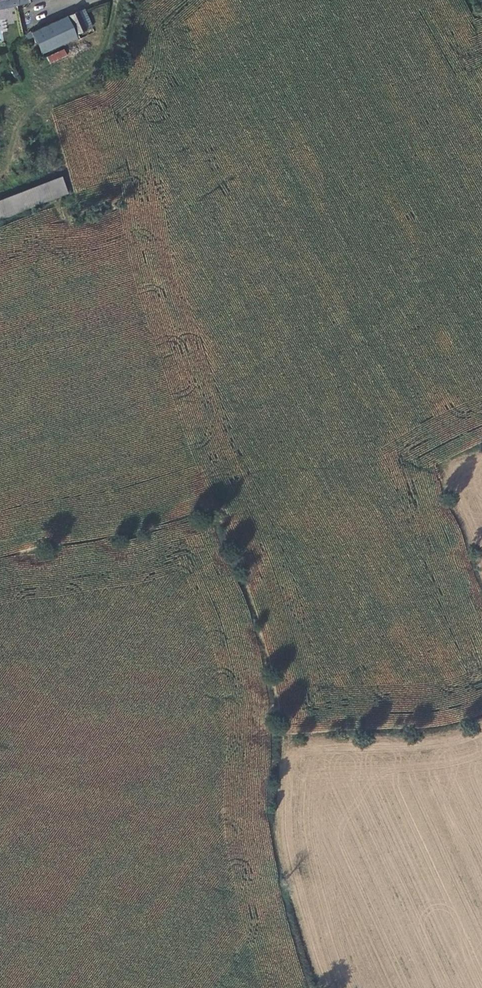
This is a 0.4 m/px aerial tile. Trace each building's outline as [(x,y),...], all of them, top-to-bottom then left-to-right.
[(46,0),(0,0),(0,10),(42,1),(46,0)] [(94,28),(85,9),(72,15),(81,34),(94,28)] [(40,55),(77,39),(67,17),(30,33),(40,55)] [(64,49),(46,57),(49,64),(67,56),(64,49)] [(69,192),(60,175),(0,198),(0,219),(69,192)]
